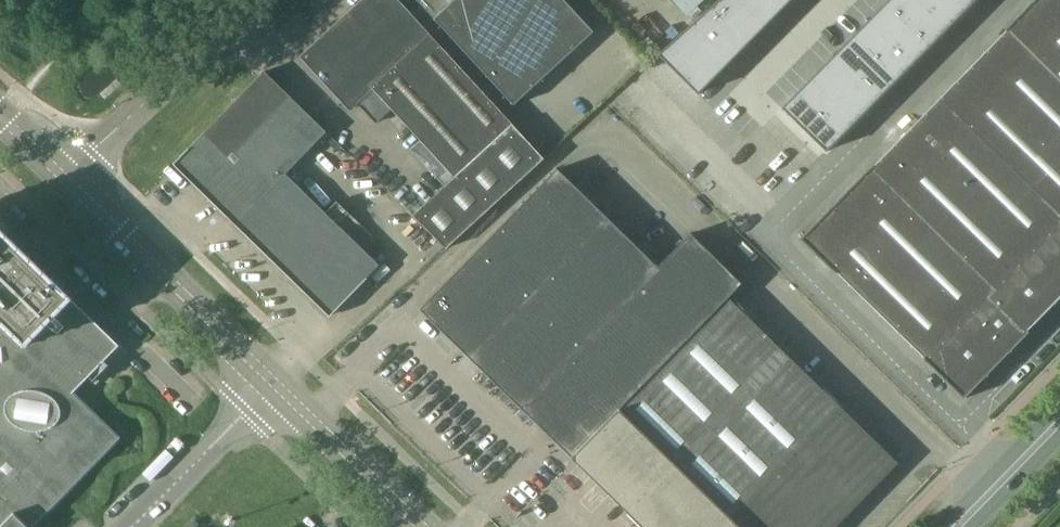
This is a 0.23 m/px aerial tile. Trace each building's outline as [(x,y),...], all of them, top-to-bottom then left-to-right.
[(397,0),(365,0),(303,57),(351,109),(356,104),(360,108),(361,107),(376,124),(392,109),(455,178),(413,216),(446,249),(544,159),(397,0)] [(565,0),(417,0),(514,105),(594,31),(565,0)] [(685,14),(701,0),(672,0),(685,14)] [(712,7),(748,43),(766,25),(740,0),(719,0),(712,7)] [(766,25),(783,7),(776,0),(740,0),(766,25)] [(937,102),(803,239),(964,396),(1059,297),(1059,0),(1037,0),(937,102)] [(886,2),(930,46),(947,28),(919,0),(888,0),(886,2)] [(947,28),(965,11),(954,0),(919,0),(947,28)] [(965,11),(975,0),(954,0),(965,11)] [(886,2),(868,20),(913,64),(930,46),(886,2)] [(712,7),(693,23),(731,61),(748,43),(712,7)] [(868,20),(851,38),(895,81),(913,64),(868,20)] [(693,23),(658,55),(698,94),(731,61),(693,23)] [(851,38),(834,55),(878,99),(895,81),(851,38)] [(834,55),(816,73),(860,116),(878,99),(834,55)] [(259,76),(174,164),(330,316),(379,266),(376,263),(325,213),(285,175),(317,142),(327,132),(264,71),(259,76)] [(816,73),(799,91),(843,134),(860,116),(816,73)] [(799,91),(781,108),(826,152),(843,134),(799,91)] [(571,458),(728,298),(742,283),(691,233),(658,267),(557,169),(420,309),(571,458)] [(335,199),(327,209),(355,231),(363,221),(335,199)] [(0,230),(0,526),(32,526),(120,437),(73,391),(118,345),(0,230)] [(898,463),(728,298),(571,458),(642,526),(835,526),(898,463)]
